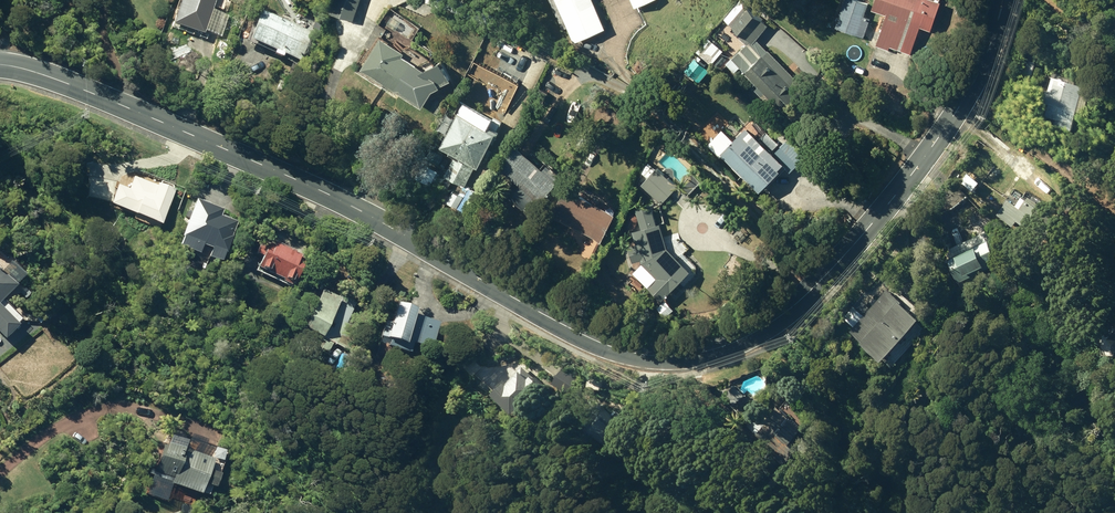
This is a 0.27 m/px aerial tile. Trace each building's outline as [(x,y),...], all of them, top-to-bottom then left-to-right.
[(221,39),(229,17),(214,12),(218,0),(182,0),(173,26),(205,37),(206,34),(221,39)] [(357,20),(363,0),(338,0),(334,12),(357,20)] [(578,42),(610,29),(597,0),(559,0),(578,42)] [(796,121),(812,106),(802,96),(809,89),(760,39),(771,25),(742,0),(741,0),(726,18),(753,40),(734,58),(761,86),(757,89),(765,96),(768,93),(796,121)] [(867,37),(874,17),(867,15),(871,3),(862,0),(848,0),(839,27),(867,37)] [(914,54),(924,26),(935,30),(945,2),(940,0),(880,0),(876,9),(891,14),(880,46),(892,50),(893,46),(914,54)] [(284,58),(301,64),(313,34),(302,29),(307,15),(296,11),(291,25),(262,13),(250,44),(276,54),(275,57),(283,61),(284,58)] [(719,26),(725,31),(730,25),(724,20),(719,26)] [(399,91),(417,63),(407,56),(410,52),(386,38),(366,69),(399,91)] [(708,54),(716,61),(726,50),(718,43),(708,54)] [(429,70),(417,63),(399,91),(426,108),(437,91),(444,88),(444,86),(455,81),(448,62),(429,70)] [(1059,116),(1058,122),(1075,127),(1088,83),(1061,75),(1056,91),(1050,89),(1047,100),(1053,102),(1050,113),(1059,116)] [(447,175),(467,186),(479,165),(483,167),(502,132),(464,111),(444,147),(458,154),(447,175)] [(429,124),(435,128),(438,122),(432,119),(429,124)] [(727,128),(733,134),(740,127),(733,121),(727,128)] [(746,173),(766,192),(789,168),(793,173),(808,158),(790,141),(778,153),(776,151),(782,145),(770,132),(763,138),(752,127),(738,142),(726,129),(711,143),(743,175),(746,173)] [(502,168),(544,204),(563,182),(521,145),(502,168)] [(644,184),(663,204),(680,187),(660,167),(644,184)] [(137,220),(163,229),(175,193),(134,179),(130,191),(120,187),(112,208),(138,217),(137,220)] [(556,215),(606,242),(621,214),(570,187),(556,215)] [(528,203),(531,204),(534,203),(536,200),(535,197),(532,195),(529,196),(527,199),(528,203)] [(1023,221),(1044,237),(1058,219),(1043,209),(1045,206),(1029,195),(1019,207),(1012,202),(1002,216),(1018,228),(1023,221)] [(1066,211),(1080,224),(1090,215),(1076,201),(1066,211)] [(181,248),(224,265),(238,226),(221,220),(224,212),(198,202),(181,248)] [(654,285),(668,299),(690,277),(692,280),(696,276),(696,267),(683,254),(680,257),(670,247),(662,223),(661,224),(655,205),(638,210),(645,228),(635,232),(639,244),(630,246),(636,263),(643,260),(644,262),(660,278),(654,285)] [(12,221),(4,209),(0,212),(0,229),(12,221)] [(631,230),(632,230),(634,230),(636,229),(641,219),(640,217),(639,215),(637,214),(635,214),(633,214),(631,215),(627,224),(627,226),(628,227),(629,229),(631,230)] [(954,254),(969,286),(1009,267),(994,235),(954,254)] [(294,247),(297,248),(301,247),(303,244),(301,240),(298,238),(294,240),(292,243),(294,247)] [(259,271),(295,288),(307,262),(296,257),(297,254),(277,244),(275,248),(263,242),(257,255),(265,259),(259,271)] [(7,290),(13,284),(0,271),(0,298),(7,290)] [(637,282),(641,285),(646,284),(649,279),(648,274),(643,272),(638,273),(636,277),(637,282)] [(857,334),(898,367),(933,323),(892,291),(857,334)] [(333,345),(351,354),(371,311),(344,299),(342,303),(324,295),(306,333),(326,343),(323,350),(330,353),(333,345)] [(408,355),(434,363),(445,325),(417,317),(418,314),(397,308),(394,319),(389,317),(382,339),(389,342),(389,343),(409,349),(408,355)] [(2,336),(14,324),(0,310),(0,334),(2,336)] [(389,358),(392,359),(395,357),(396,354),(394,351),(391,350),(388,352),(387,355),(389,358)] [(503,396),(528,414),(550,385),(524,367),(503,396)] [(556,384),(571,395),(583,378),(568,368),(556,384)] [(751,427),(783,456),(808,429),(776,400),(751,427)] [(173,483),(203,493),(207,483),(218,487),(222,474),(211,470),(214,459),(170,443),(169,445),(166,444),(156,471),(174,478),(173,483)]
